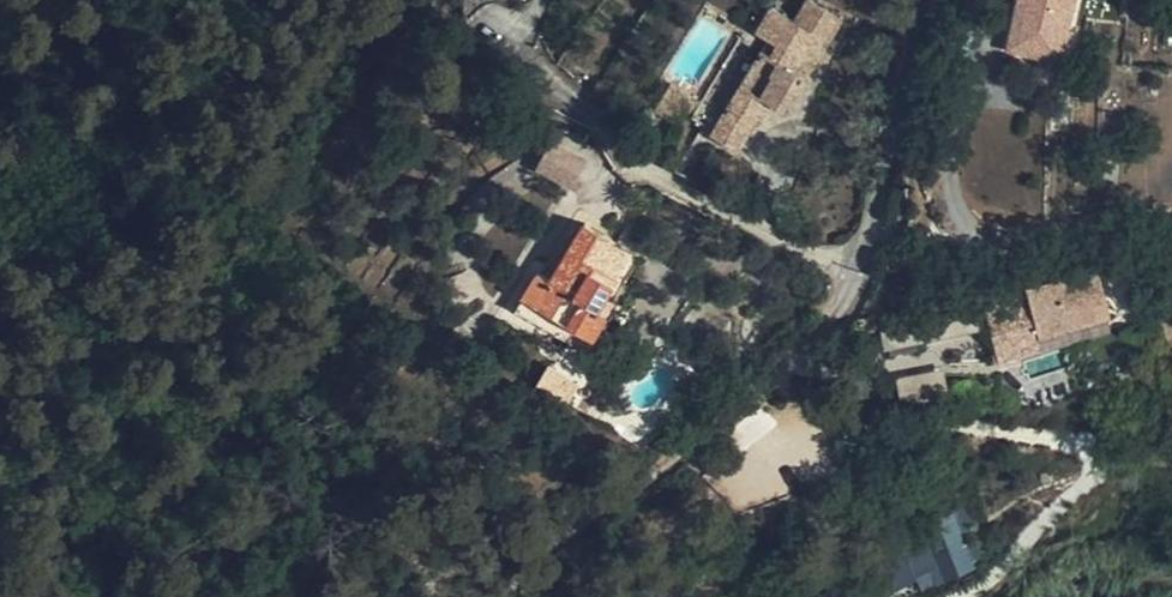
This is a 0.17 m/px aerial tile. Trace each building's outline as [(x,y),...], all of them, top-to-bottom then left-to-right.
[(1004,58),(1070,67),(1083,0),(1018,0),(1004,58)] [(813,64),(840,21),(808,1),(794,22),(771,7),(757,31),(768,39),(777,44),(770,55),(761,49),(708,132),(733,148),(745,131),(748,133),(767,103),(781,112),(804,78),(795,73),(805,59),(813,64)] [(777,44),(768,39),(761,49),(770,55),(777,44)] [(804,78),(813,64),(805,59),(795,73),(804,78)] [(548,143),(533,173),(572,192),(587,162),(548,143)] [(588,254),(562,241),(536,296),(523,291),(507,325),(581,360),(595,331),(579,322),(596,288),(594,278),(580,270),(588,254)] [(1091,258),(1021,284),(1022,289),(1036,329),(1106,306),(1091,258)] [(1036,329),(1022,289),(979,302),(994,354),(1039,340),(1036,329)] [(558,369),(550,384),(579,399),(587,385),(558,369)] [(942,371),(896,375),(899,401),(944,397),(942,371)] [(892,596),(975,569),(956,512),(873,540),(892,596)]
